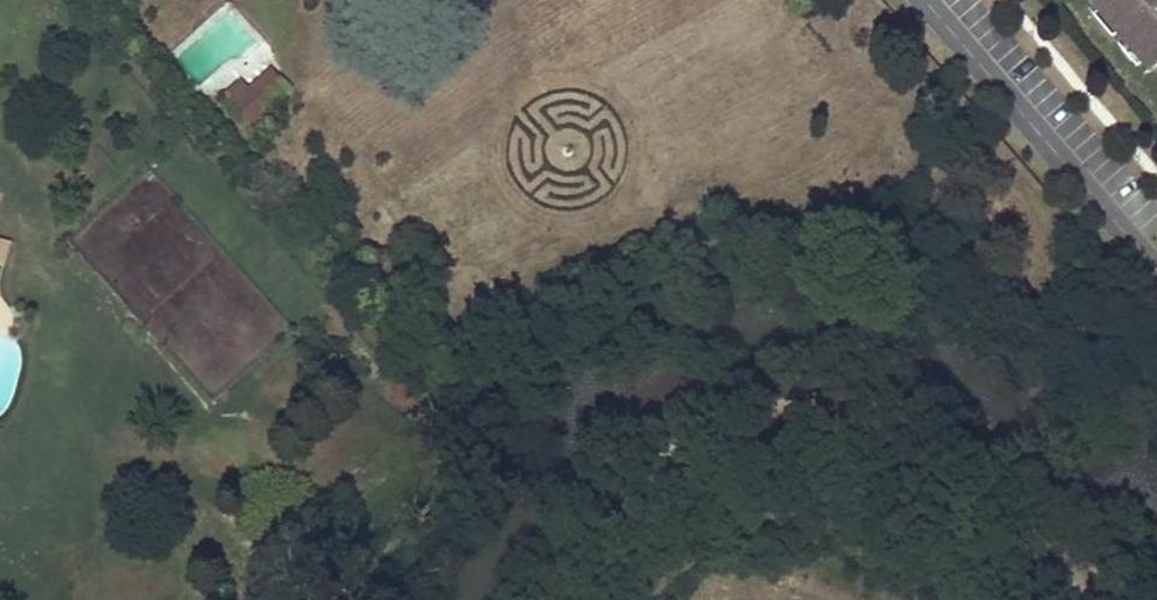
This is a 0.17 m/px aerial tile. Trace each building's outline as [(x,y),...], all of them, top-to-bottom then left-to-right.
[(1094,1),(1153,70),(1156,67),(1156,16),(1150,22),(1141,11),(1154,0),(1095,0),(1094,1)] [(1141,11),(1150,22),(1156,16),(1156,0),(1154,0),(1141,11)] [(241,81),(224,95),(258,134),(275,119),(266,108),(288,89),(272,70),(249,90),(241,81)] [(3,270),(11,244),(0,240),(0,269),(3,270)]
